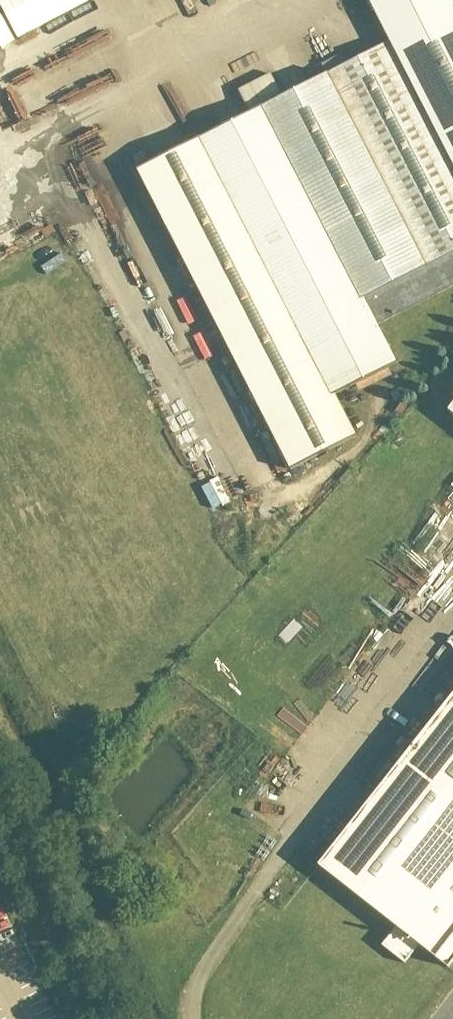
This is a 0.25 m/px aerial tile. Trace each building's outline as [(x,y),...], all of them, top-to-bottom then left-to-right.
[(89,0),(0,0),(0,4),(20,41),(90,2),(89,0)] [(289,478),(356,444),(334,402),(396,370),(362,304),(452,257),(452,8),(449,0),(374,0),(367,4),(389,46),(133,178),(289,478)] [(20,41),(0,4),(0,51),(20,41)] [(319,869),(397,930),(386,944),(409,963),(421,947),(449,970),(452,965),(452,700),(319,869)]
